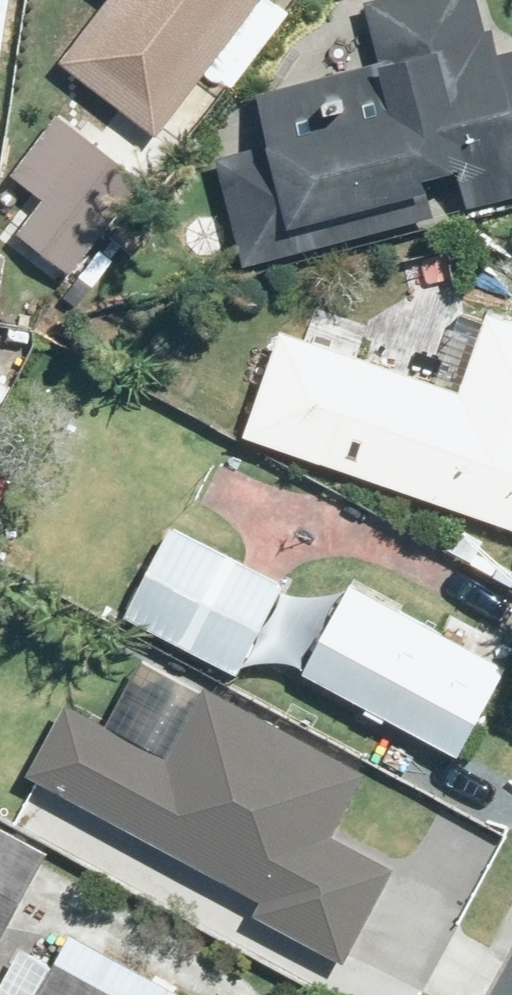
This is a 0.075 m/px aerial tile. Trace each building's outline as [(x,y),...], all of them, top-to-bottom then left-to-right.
[(13,0),(0,0),(0,85),(13,0)] [(63,58),(161,131),(213,61),(233,76),(288,2),(285,0),(105,0),(63,58)] [(266,86),(279,139),(221,154),(248,262),(511,193),(511,47),(504,49),(497,25),(491,26),(484,0),(368,0),(383,55),(266,86)] [(100,142),(72,187),(100,206),(129,160),(100,142)] [(74,207),(45,247),(67,264),(98,223),(74,207)] [(453,246),(407,256),(414,287),(459,277),(453,246)] [(23,325),(28,303),(0,297),(0,321),(23,325)] [(511,522),(511,318),(491,310),(490,316),(463,307),(438,380),(281,327),(245,430),(511,522)] [(14,383),(0,376),(0,409),(14,383)] [(290,583),(176,521),(129,609),(242,671),(290,583)] [(462,526),(449,548),(474,562),(487,540),(462,526)] [(308,668),(462,749),(507,663),(353,582),(308,668)] [(145,689),(162,658),(110,629),(93,660),(145,689)] [(0,759),(0,792),(18,802),(20,797),(158,875),(230,750),(215,740),(220,730),(146,689),(93,781),(41,752),(32,768),(3,753),(0,759)] [(55,857),(1,828),(0,828),(0,962),(55,857)] [(74,930),(58,959),(24,941),(0,986),(0,994),(177,994),(140,976),(145,967),(74,930)]
